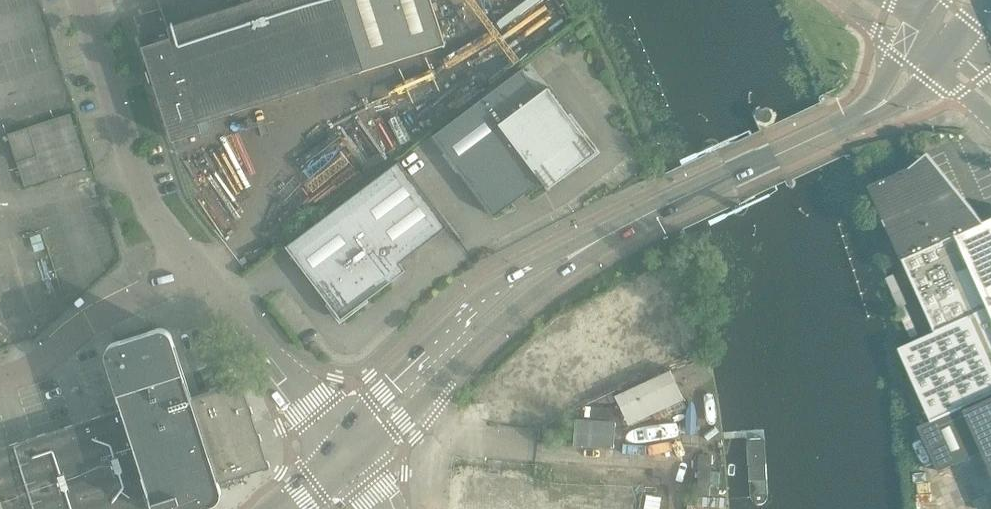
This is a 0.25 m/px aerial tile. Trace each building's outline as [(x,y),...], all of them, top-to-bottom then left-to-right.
[(172,141),(202,132),(199,123),(446,44),(431,0),(257,0),(139,37),(172,141)] [(542,181),(543,180),(542,180),(557,169),(563,177),(597,152),(548,87),(540,93),(522,69),(433,136),(494,217),(541,181),(542,181)] [(759,114),(761,119),(767,121),(772,119),(774,113),(771,108),(766,106),(761,109),(759,114)] [(7,134),(25,188),(88,167),(71,114),(7,134)] [(870,184),(903,257),(935,330),(990,305),(990,217),(957,232),(925,159),(870,184)] [(400,263),(447,227),(448,227),(399,162),(285,247),(328,304),(341,320),(390,283),(390,282),(398,276),(400,275),(401,273),(401,269),(401,266),(400,263)] [(613,386),(688,355),(657,279),(559,319),(569,341),(549,349),(565,388),(607,370),(613,386)] [(935,330),(899,346),(932,419),(964,405),(966,408),(990,397),(990,305),(935,330)] [(212,505),(215,504),(217,502),(219,500),(221,497),(222,494),(222,491),(221,488),(219,485),(267,470),(268,470),(269,469),(270,467),(270,465),(243,383),(242,382),(241,381),(240,381),(238,381),(191,396),(172,337),(171,335),(170,333),(168,331),(166,330),(164,329),(162,329),(159,329),(157,329),(116,342),(113,343),(111,345),(109,347),(108,349),(106,351),(106,354),(106,357),(106,359),(123,410),(0,449),(0,508),(198,508),(212,505)] [(616,396),(629,425),(684,399),(670,371),(616,396)] [(919,425),(939,469),(984,449),(990,465),(990,397),(966,408),(964,405),(932,419),(919,425)] [(616,422),(585,420),(575,420),(574,447),(614,449),(616,422)] [(448,508),(614,508),(614,507),(536,502),(537,474),(451,469),(448,508)]
